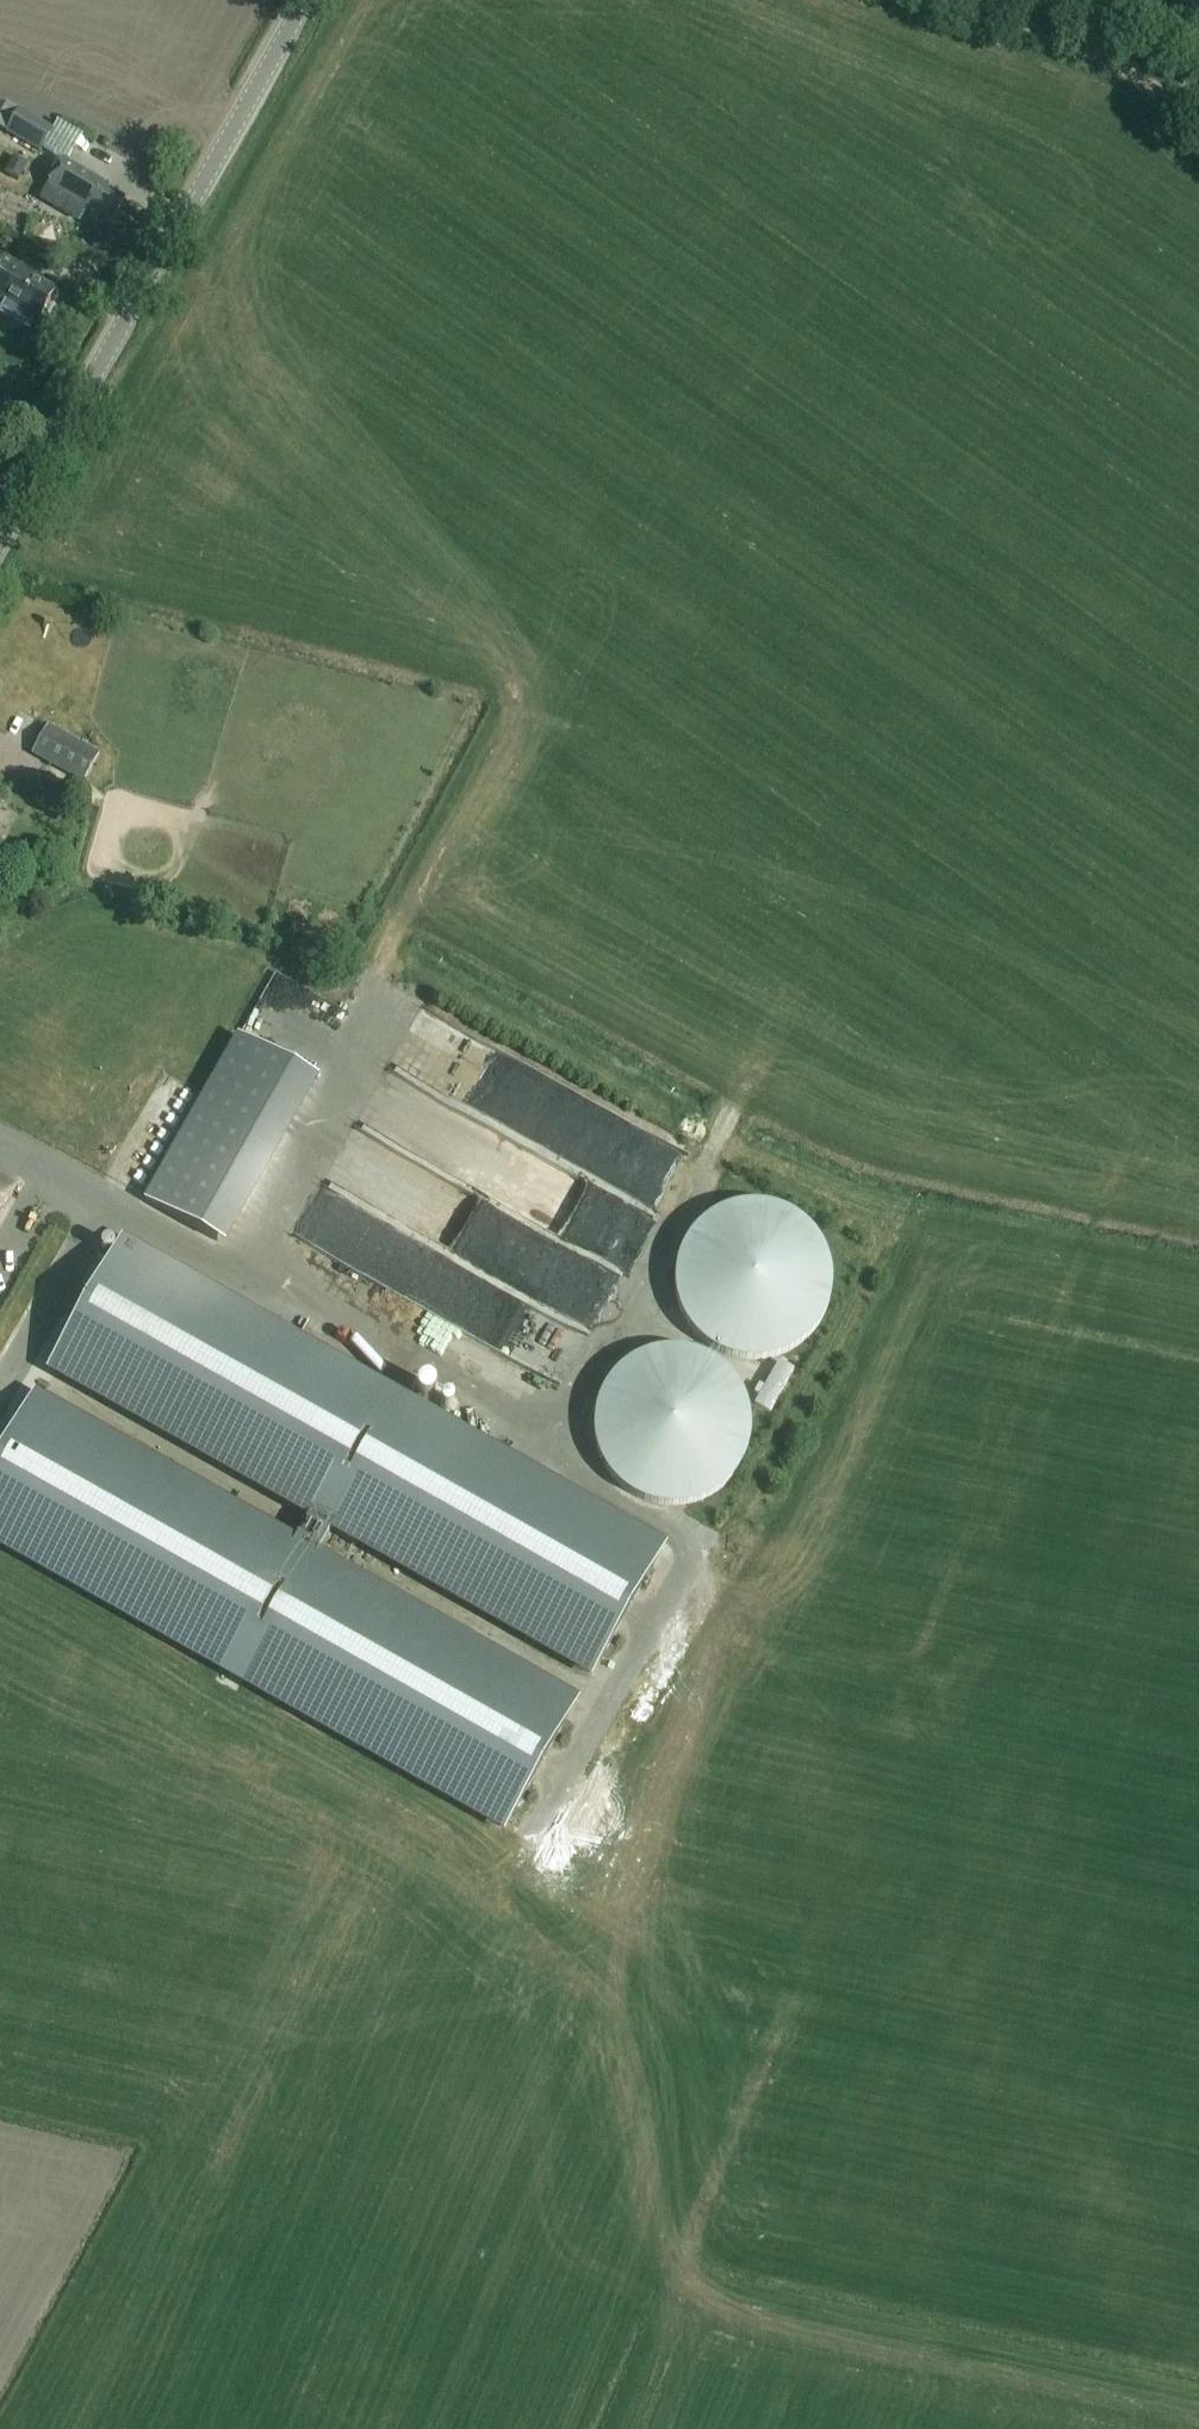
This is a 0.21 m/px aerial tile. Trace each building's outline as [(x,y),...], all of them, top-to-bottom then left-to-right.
[(4,137),(3,138),(37,158),(50,136),(4,108),(0,116),(0,134),(4,137)] [(103,188),(61,163),(46,189),(61,199),(56,208),(80,222),(85,213),(87,214),(89,210),(111,223),(123,205),(101,192),(103,188)] [(3,306),(0,311),(0,315),(28,331),(35,320),(36,321),(52,293),(20,275),(22,271),(2,259),(0,262),(0,305),(3,306)] [(100,755),(49,727),(32,756),(83,785),(100,755)] [(239,1037),(146,1200),(224,1244),(316,1080),(239,1037)] [(287,1230),(442,1307),(466,1259),(335,1194),(331,1204),(320,1198),(316,1207),(302,1200),(287,1230)] [(734,1361),(752,1363),(772,1361),(790,1354),(806,1342),(819,1327),(827,1310),(831,1291),(830,1271),(824,1252),(814,1235),(800,1222),(783,1212),(764,1206),(744,1206),(725,1210),(707,1220),(693,1233),(682,1248),(676,1264),(673,1282),(675,1300),(680,1317),(690,1333),(702,1345),(717,1355),(734,1361)] [(0,1459),(0,1547),(504,1832),(576,1704),(316,1557),(331,1529),(592,1676),(664,1550),(122,1243),(50,1370),(310,1517),(294,1544),(35,1398),(0,1459)] [(644,1505),(663,1509),(681,1509),(699,1504),(715,1496),(729,1484),(739,1469),(746,1452),(749,1434),(748,1416),(742,1398),(732,1382),(719,1369),(703,1359),(685,1353),(666,1352),(647,1356),(630,1364),(614,1376),(602,1391),(595,1409),(592,1429),(594,1448),(601,1467),(612,1483),(626,1496),(644,1505)]
